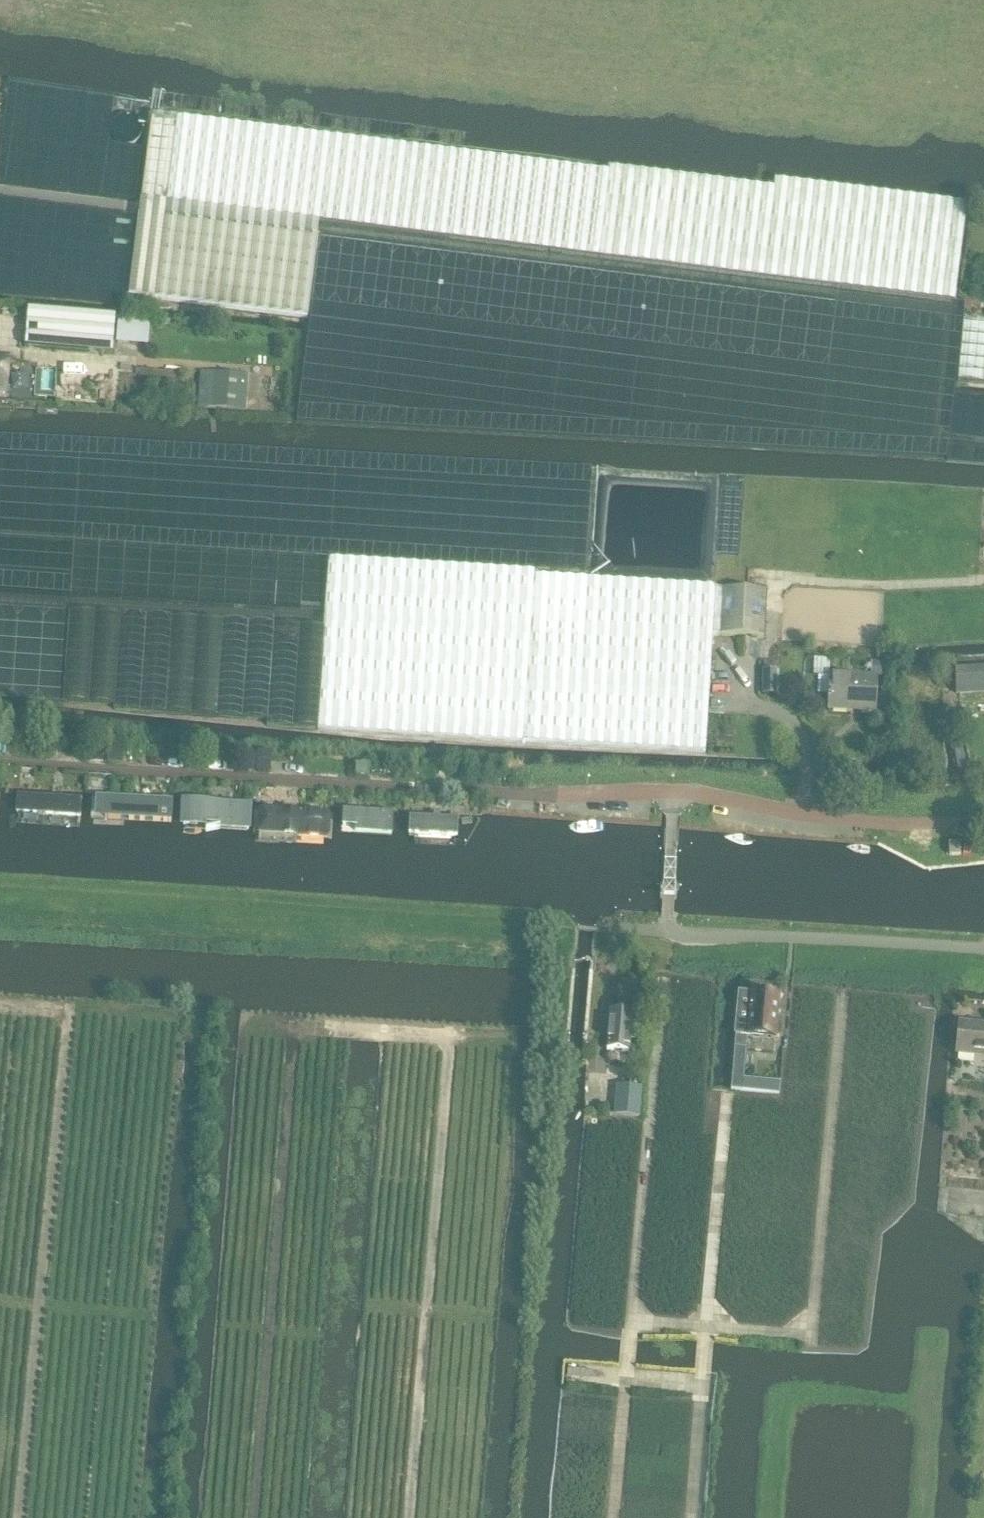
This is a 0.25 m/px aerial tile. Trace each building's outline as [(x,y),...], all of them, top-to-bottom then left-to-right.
[(138,214),(129,295),(154,298),(308,319),(318,238),(320,222),(599,258),(955,302),(967,205),(775,181),(774,189),(609,169),(608,173),(457,155),(151,117),(140,201),(138,214)] [(113,317),(26,309),(22,347),(110,355),(113,317)] [(983,385),(983,324),(964,322),(958,382),(983,385)] [(247,376),(199,372),(197,408),(244,411),(247,376)] [(312,590),(313,582),(312,576),(310,572),(308,568),(304,565),(301,563),(296,561),(291,561),(288,561),(283,563),(279,565),(275,568),(272,574),(270,582),(272,590),(276,597),(280,600),(283,602),(291,604),(297,603),(300,602),(304,600),(307,597),(310,594),(312,590)] [(318,729),(525,742),(605,747),(705,753),(715,587),(535,576),(328,563),(318,729)] [(719,635),(763,637),(765,591),(721,589),(719,635)] [(871,678),(884,678),(885,664),(872,664),(871,678)] [(955,669),(956,694),(983,692),(983,667),(955,669)] [(762,682),(775,682),(775,670),(762,670),(762,682)] [(830,676),(828,711),(873,713),(875,678),(830,676)] [(111,745),(110,756),(124,757),(124,756),(125,746),(125,741),(111,740),(111,745)] [(186,749),(186,757),(203,757),(203,750),(204,745),(187,744),(186,749)] [(104,759),(104,748),(91,748),(90,758),(90,761),(104,762),(104,759)] [(257,770),(269,771),(270,762),(270,755),(258,754),(258,759),(257,770)] [(356,776),(368,777),(368,774),(368,766),(356,766),(356,774),(356,776)] [(80,812),(81,791),(17,786),(15,809),(80,812)] [(172,816),(172,794),(93,789),(92,811),(172,816)] [(251,824),(251,797),(181,794),(179,821),(251,824)] [(330,832),(330,806),(257,801),(257,829),(330,832)] [(393,827),(393,806),(343,803),(343,824),(393,827)] [(459,833),(459,812),(410,808),(410,832),(459,833)] [(738,997),(733,1062),(731,1091),(742,1091),(744,1063),(746,1036),(773,1038),(776,997),(750,995),(750,998),(738,997)] [(610,1012),(607,1050),(628,1053),(629,1041),(633,1042),(635,1025),(631,1024),(631,1014),(610,1012)] [(983,1057),(983,1026),(959,1023),(956,1055),(983,1057)] [(616,1086),(613,1114),(637,1116),(639,1088),(616,1086)]
